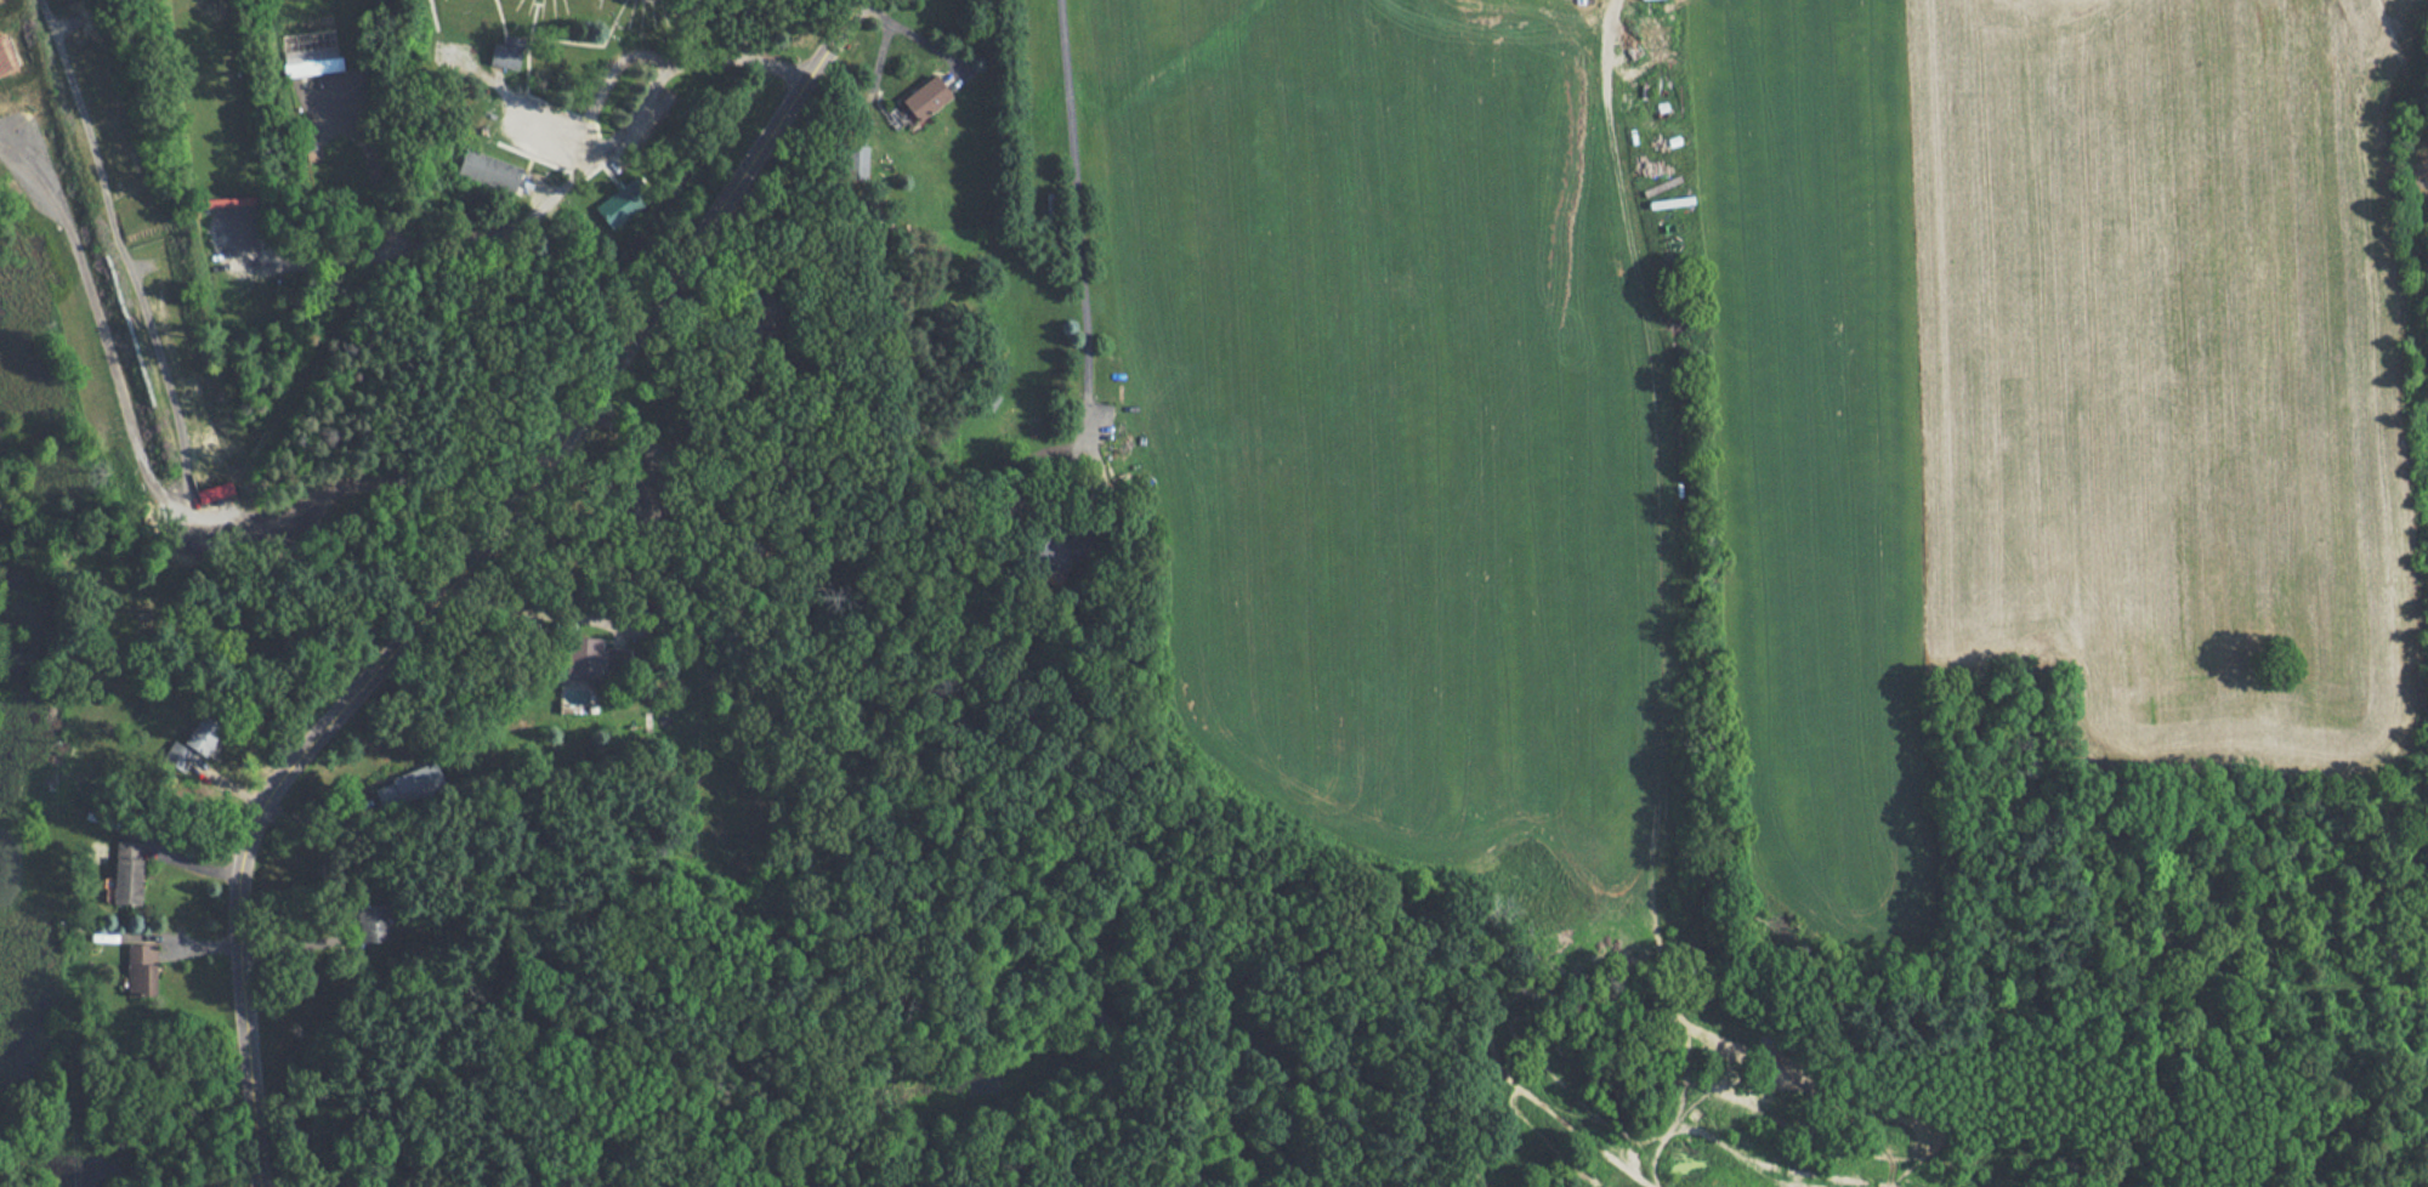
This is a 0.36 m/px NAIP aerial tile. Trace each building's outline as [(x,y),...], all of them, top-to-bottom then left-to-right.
[(502,43),(493,40),(487,62),(515,70),(523,38),(505,33),(502,43)] [(950,98),(935,74),(899,97),(915,121),(950,98)] [(866,145),(844,144),(843,178),(866,179),(866,145)] [(512,194),(522,167),(465,146),(455,174),(512,194)] [(607,227),(652,200),(638,175),(592,203),(607,227)] [(254,195),(204,198),(205,207),(254,204),(254,195)] [(565,635),(597,635),(597,648),(602,648),(602,644),(626,646),(625,670),(601,669),(601,668),(597,668),(597,672),(563,671),(565,635)] [(204,756),(223,724),(201,711),(182,743),(204,756)] [(161,758),(183,771),(195,752),(172,739),(161,758)] [(372,785),(381,809),(444,785),(435,761),(372,785)] [(112,903),(140,903),(142,841),(114,840),(112,903)] [(387,940),(384,902),(356,904),(359,943),(387,940)] [(126,994),(155,995),(156,943),(127,943),(126,994)]
